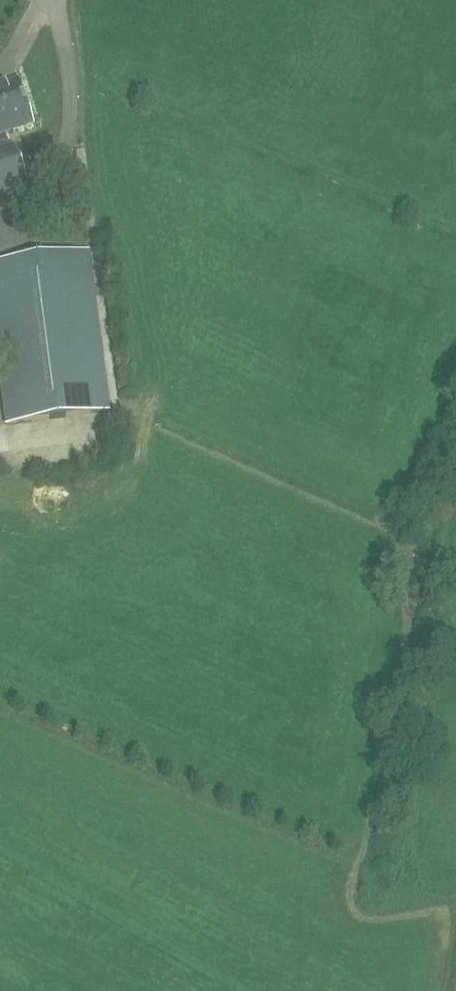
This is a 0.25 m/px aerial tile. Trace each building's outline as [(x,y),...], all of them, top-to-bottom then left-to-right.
[(36,124),(18,76),(0,82),(0,136),(36,124)] [(26,185),(12,145),(0,149),(0,194),(26,185)] [(0,262),(0,378),(6,423),(109,409),(88,250),(0,262)]
